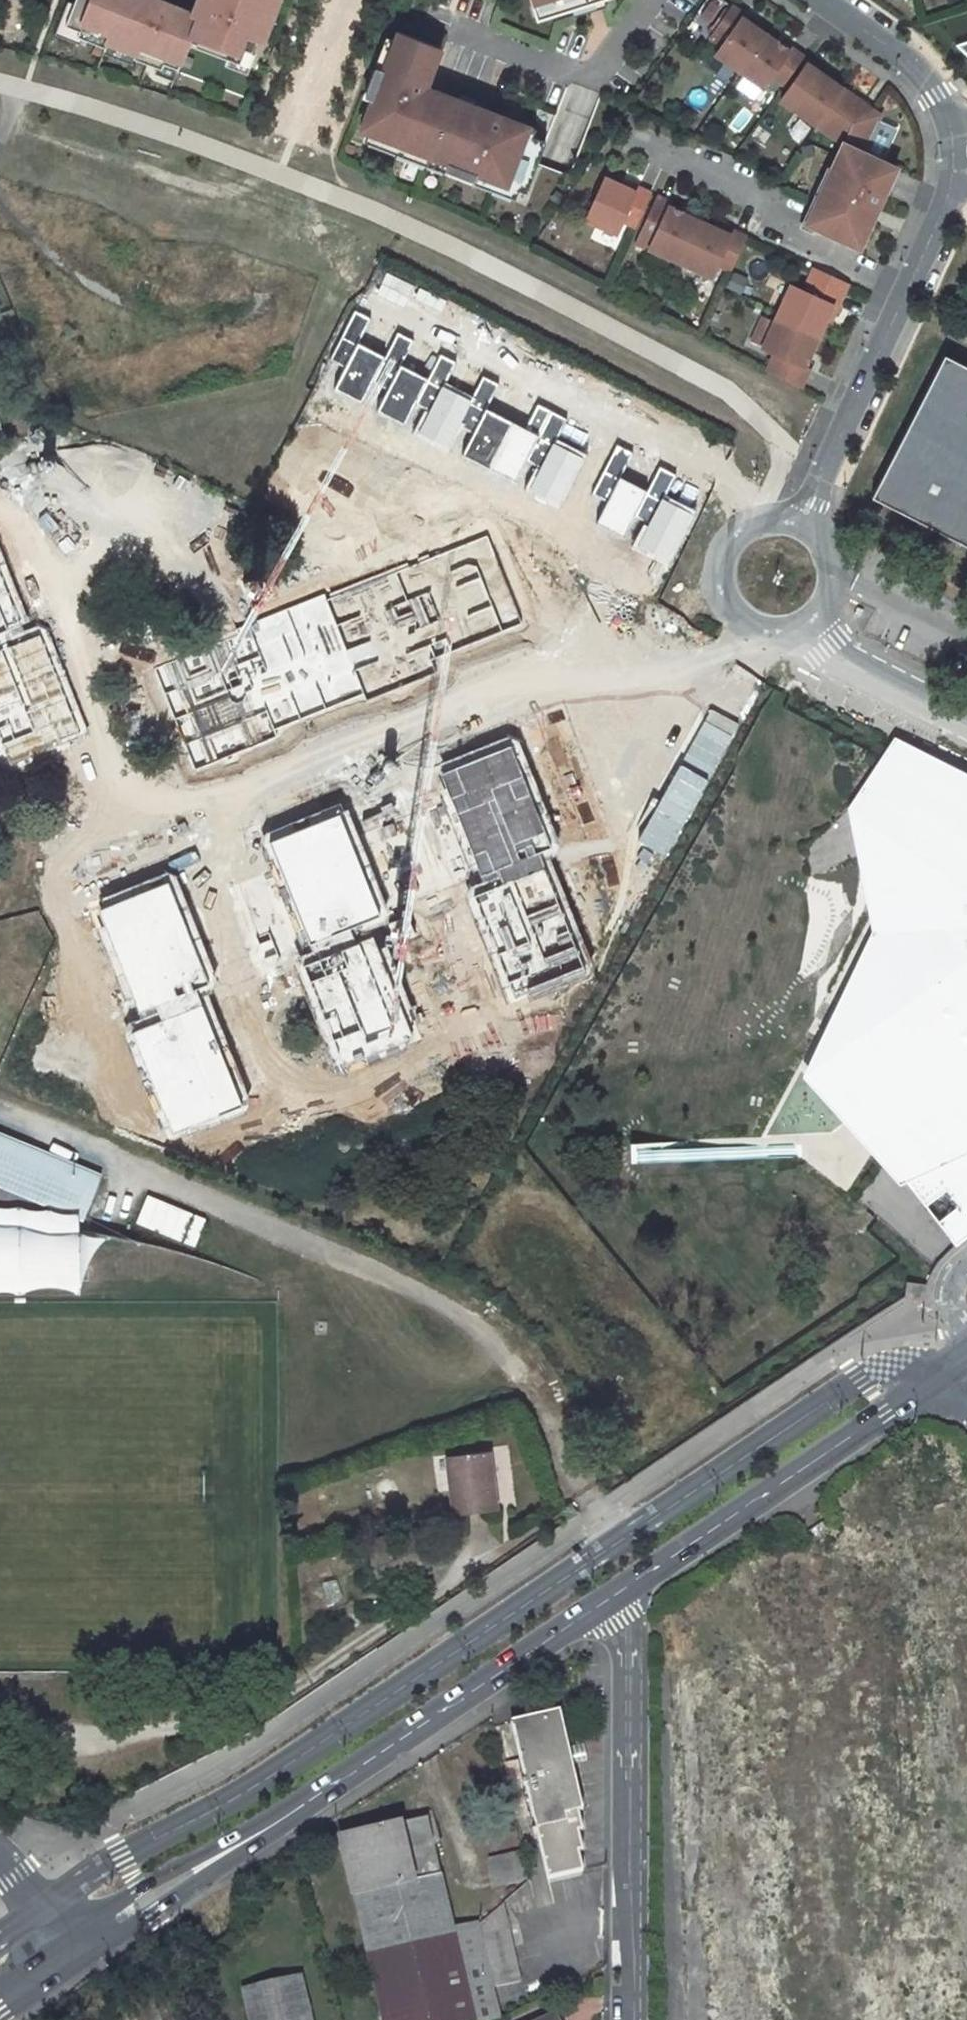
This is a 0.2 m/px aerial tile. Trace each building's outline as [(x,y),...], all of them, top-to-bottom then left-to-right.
[(199,18),(193,16),(156,1),(152,0),(77,0),(66,29),(80,34),(78,39),(107,50),(109,45),(136,55),(134,60),(162,71),(164,66),(178,71),(188,45),(199,18)] [(204,3),(199,1),(193,16),(199,18),(188,45),(241,65),(246,52),(251,54),(257,39),(268,44),(273,29),(268,27),(278,0),(205,0),(204,3)] [(551,0),(546,0),(536,3),(539,12),(554,8),(551,0)] [(554,8),(582,0),(551,0),(554,8)] [(742,71),(768,34),(746,20),(748,16),(734,5),(712,31),(727,42),(718,55),(742,71)] [(522,194),(547,129),(427,82),(441,45),(398,28),(383,65),(376,63),(366,90),(372,93),(358,130),(447,165),(444,171),(477,184),(480,178),(522,194)] [(786,85),(806,56),(794,49),(792,51),(768,34),(742,71),(766,89),(777,78),(786,85)] [(830,73),(813,62),(785,102),(822,128),(848,92),(827,77),(830,73)] [(886,119),(848,92),(822,128),(846,145),(827,185),(833,187),(826,202),(820,199),(817,207),(819,208),(811,229),(863,254),(902,171),(870,155),(886,119)] [(589,220),(620,235),(626,222),(639,229),(655,193),(643,187),(640,191),(626,185),(609,177),(589,220)] [(640,191),(643,187),(628,180),(626,185),(640,191)] [(683,264),(702,222),(673,207),(675,203),(660,195),(637,243),(683,264)] [(719,230),(702,222),(683,264),(713,278),(718,266),(733,273),(748,241),(749,239),(735,233),(733,237),(719,230)] [(735,233),(721,226),(719,230),(733,237),(735,233)] [(795,287),(779,321),(825,342),(840,313),(844,315),(851,299),(847,297),(811,281),(806,292),(795,287)] [(370,319),(353,311),(330,358),(347,366),(357,345),(370,319)] [(825,342),(779,321),(767,348),(778,353),(768,375),(804,394),(814,373),(810,370),(825,342)] [(414,340),(397,332),(385,358),(374,380),(390,388),(401,367),(414,340)] [(385,358),(357,345),(347,366),(336,390),(363,403),(374,380),(385,358)] [(456,362),(441,354),(428,380),(417,402),(432,409),(444,386),(456,362)] [(944,354),(871,496),(966,546),(966,366),(944,354)] [(428,380),(401,367),(390,388),(378,411),(405,425),(417,402),(428,380)] [(500,384),(483,376),(471,400),(459,424),(477,432),(487,411),(500,384)] [(471,400),(444,386),(432,409),(419,433),(447,448),(459,424),(471,400)] [(540,437),(487,411),(477,432),(465,457),(518,482),(528,459),(540,437)] [(566,420),(552,413),(540,437),(528,459),(542,466),(554,443),(566,420)] [(585,458),(554,443),(542,466),(528,493),(559,508),(585,458)] [(634,454),(617,446),(594,493),(610,501),(621,479),(634,454)] [(675,474),(659,466),(647,491),(635,514),(652,522),(663,500),(675,474)] [(647,491),(621,479),(610,501),(599,524),(624,536),(635,514),(647,491)] [(694,515),(663,500),(652,522),(637,551),(668,566),(694,515)] [(529,625),(488,526),(155,665),(196,764),(529,625)] [(30,622),(0,546),(0,634),(30,622)] [(40,635),(0,652),(0,744),(9,766),(83,734),(40,635)] [(556,843),(514,734),(432,766),(476,878),(497,870),(501,880),(468,893),(510,1001),(591,970),(550,865),(543,868),(536,850),(556,843)] [(847,811),(871,930),(802,1076),(900,1183),(907,1180),(958,1242),(966,1235),(966,774),(893,738),(887,748),(847,811)] [(390,917),(343,804),(267,836),(312,942),(330,935),(335,948),(297,964),(340,1067),(415,1036),(373,936),(357,943),(353,932),(390,917)] [(214,985),(170,874),(89,906),(133,1015),(154,1007),(160,1021),(134,1032),(173,1129),(243,1101),(199,991),(214,985)] [(69,1174),(74,1163),(0,1132),(0,1146),(69,1174)] [(83,1220),(101,1174),(74,1163),(69,1174),(0,1146),(0,1186),(83,1220)] [(625,1147),(625,1161),(656,1163),(657,1149),(625,1147)] [(143,1194),(133,1226),(195,1244),(205,1212),(143,1194)] [(923,1299),(924,1284),(917,1283),(906,1281),(905,1298),(923,1299)] [(446,1455),(453,1516),(496,1512),(492,1477),(484,1478),(483,1468),(491,1467),(489,1450),(446,1455)] [(390,1533),(364,1544),(381,1580),(430,1558),(418,1530),(393,1540),(390,1533)] [(560,1712),(511,1723),(543,1879),(577,1872),(574,1855),(579,1854),(575,1837),(580,1836),(575,1812),(580,1810),(560,1712)] [(427,1818),(339,1839),(381,2019),(493,2019),(501,2018),(479,1924),(455,1934),(427,1818)] [(517,1853),(488,1860),(494,1887),(523,1882),(517,1853)] [(495,1987),(519,1981),(511,1947),(500,1906),(480,1923),(495,1987)] [(242,1992),(248,2019),(310,2019),(301,1979),(242,1992)]
